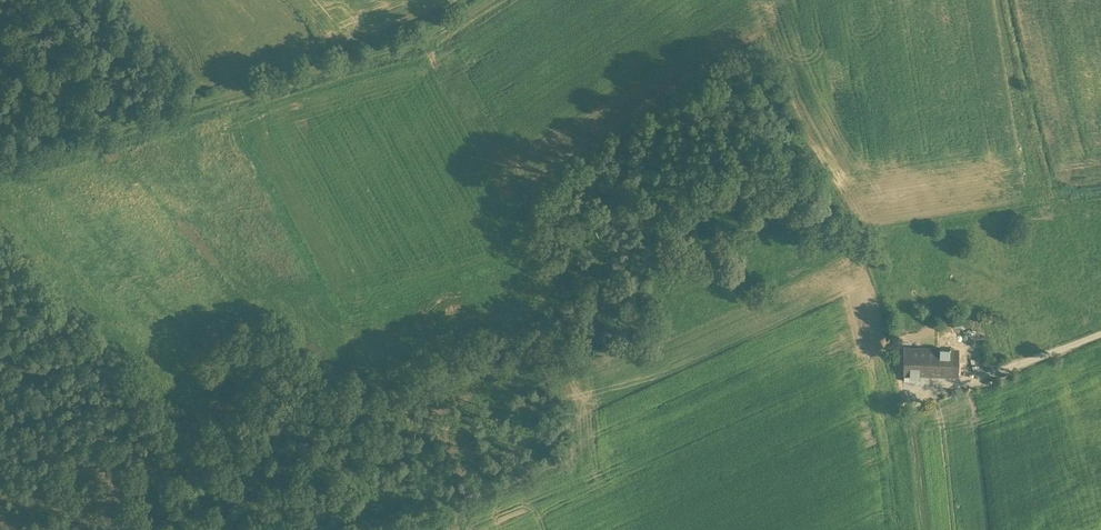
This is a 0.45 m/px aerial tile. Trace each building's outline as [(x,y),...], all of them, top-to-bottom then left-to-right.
[(946,339),(912,337),(909,379),(928,380),(928,372),(965,374),(966,347),(946,346),(946,339)]
